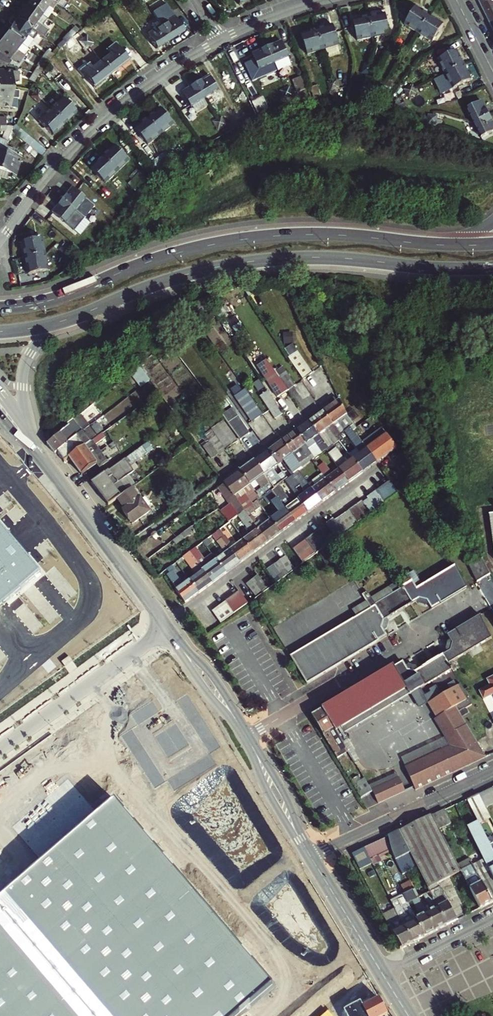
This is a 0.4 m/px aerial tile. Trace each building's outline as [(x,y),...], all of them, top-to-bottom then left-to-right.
[(26,3),(41,14),(51,0),(29,0),(26,3)] [(491,1),(492,1),(492,0),(479,0),(492,29),(492,5),(491,1)] [(26,3),(16,18),(30,29),(38,18),(41,14),(26,3)] [(56,14),(61,7),(57,4),(52,11),(56,14)] [(418,33),(429,16),(416,7),(405,24),(418,33)] [(385,14),(369,18),(373,38),(389,35),(385,14)] [(26,34),(30,29),(16,18),(12,16),(8,21),(11,24),(5,32),(20,43),(26,48),(33,39),(26,34)] [(429,16),(418,33),(433,43),(444,25),(429,16)] [(175,18),(161,26),(170,40),(184,32),(175,18)] [(373,38),(369,18),(353,21),(357,41),(373,38)] [(333,25),(317,30),(324,50),(339,46),(333,25)] [(161,26),(147,35),(156,49),(170,40),(161,26)] [(308,55),(324,50),(317,30),(301,35),(308,55)] [(5,63),(9,58),(17,63),(23,55),(15,50),(20,43),(5,32),(0,40),(0,61),(5,63)] [(72,38),(67,42),(71,47),(78,42),(82,39),(78,33),(72,38)] [(72,38),(67,34),(62,40),(66,43),(67,42),(72,38)] [(92,43),(86,36),(82,39),(88,46),(92,43)] [(88,46),(82,39),(78,42),(84,49),(88,46)] [(282,42),(267,49),(274,65),(289,58),(282,42)] [(109,55),(100,62),(110,74),(127,60),(115,44),(106,50),(109,55)] [(274,65),(267,49),(253,55),(259,71),(274,65)] [(457,51),(438,60),(446,75),(464,66),(457,51)] [(425,57),(415,66),(421,72),(431,63),(425,57)] [(42,59),(31,75),(33,76),(34,72),(46,62),(42,59)] [(93,87),(110,74),(100,62),(92,68),(89,64),(80,71),(93,87)] [(51,64),(45,70),(53,80),(60,75),(51,64)] [(472,80),(464,66),(446,75),(453,90),(472,80)] [(0,71),(0,89),(10,90),(10,79),(15,79),(15,72),(0,71)] [(211,77),(197,85),(205,99),(219,91),(211,77)] [(303,77),(291,81),(296,93),(308,88),(303,77)] [(393,83),(388,81),(385,86),(390,89),(393,83)] [(197,85),(183,94),(192,108),(205,99),(197,85)] [(319,86),(310,88),(315,102),(323,99),(319,86)] [(407,95),(415,91),(413,87),(405,91),(407,95)] [(10,90),(0,89),(0,108),(13,108),(14,101),(9,100),(10,90)] [(34,93),(40,100),(43,97),(37,90),(34,93)] [(375,93),(370,91),(357,117),(364,119),(366,115),(374,103),(370,101),(375,93)] [(415,91),(407,95),(409,100),(417,96),(415,91)] [(34,93),(31,96),(37,103),(40,100),(34,93)] [(375,93),(370,101),(374,103),(379,95),(375,93)] [(379,95),(374,103),(378,106),(383,98),(379,95)] [(61,97),(49,109),(64,124),(75,112),(61,97)] [(262,98),(252,103),(260,117),(270,114),(262,98)] [(386,100),(383,98),(378,106),(374,103),(366,115),(374,120),(386,100)] [(476,124),(490,116),(482,102),(468,110),(475,124),(476,124)] [(237,108),(229,112),(236,123),(244,119),(237,108)] [(52,135),(64,124),(49,109),(38,120),(52,135)] [(148,118),(161,135),(173,125),(161,109),(148,118)] [(475,124),(483,139),(492,134),(492,121),(490,116),(476,124),(475,124)] [(218,119),(223,127),(227,125),(222,117),(218,119)] [(161,135),(148,118),(135,129),(148,145),(161,135)] [(223,127),(218,119),(214,122),(219,130),(223,127)] [(0,162),(0,176),(6,178),(7,177),(14,179),(21,154),(14,152),(16,147),(10,146),(14,135),(35,151),(40,145),(15,125),(12,126),(7,141),(0,162)] [(6,125),(1,140),(7,141),(12,126),(6,125)] [(174,144),(170,146),(176,154),(180,151),(174,144)] [(176,154),(170,146),(166,149),(172,157),(176,154)] [(115,147),(103,157),(118,172),(129,161),(115,147)] [(118,172),(103,157),(91,169),(106,184),(118,172)] [(140,173),(129,184),(136,191),(147,179),(140,173)] [(125,187),(132,194),(136,191),(129,184),(125,187)] [(63,201),(76,211),(86,199),(74,188),(63,201)] [(66,224),(76,211),(63,201),(53,214),(66,224)] [(87,219),(94,225),(96,222),(89,216),(87,219)] [(91,228),(94,225),(87,219),(83,223),(90,229),(91,228)] [(45,255),(46,255),(43,238),(24,241),(26,258),(45,255)] [(59,245),(57,249),(65,253),(68,249),(59,245)] [(65,253),(57,249),(54,254),(62,259),(65,253)] [(45,255),(26,258),(28,274),(48,272),(46,255),(45,255)] [(288,358),(304,380),(314,373),(298,351),(288,358)] [(142,366),(133,373),(142,386),(151,379),(142,366)] [(281,378),(289,389),(295,385),(287,373),(281,378)] [(281,396),(287,391),(278,380),(273,384),(281,396)] [(276,417),(282,413),(267,392),(261,396),(276,417)] [(348,414),(341,399),(325,411),(334,425),(342,419),(350,429),(354,426),(351,423),(353,421),(348,414)] [(260,416),(253,406),(246,410),(253,421),(260,416)] [(233,428),(235,427),(241,422),(238,416),(239,416),(233,407),(223,414),(230,423),(233,428)] [(310,421),(320,435),(334,425),(325,411),(310,421)] [(205,421),(216,437),(226,451),(239,442),(217,412),(205,421)] [(58,452),(90,425),(91,424),(82,414),(52,440),(47,444),(56,453),(58,452)] [(306,445),(320,435),(310,421),(296,431),(306,445)] [(241,422),(235,427),(243,438),(250,433),(241,422)] [(67,460),(70,458),(98,436),(90,425),(58,452),(65,462),(67,460)] [(364,473),(378,462),(359,437),(354,430),(349,433),(356,443),(355,444),(362,453),(354,459),(364,473)] [(306,445),(296,431),(282,442),(292,455),(306,445)] [(98,436),(70,458),(83,475),(99,465),(104,474),(126,458),(122,452),(115,457),(114,455),(108,459),(97,443),(107,436),(104,432),(98,436)] [(359,437),(378,462),(397,448),(388,435),(376,444),(372,439),(367,442),(362,435),(359,437)] [(219,456),(226,451),(216,437),(209,442),(208,440),(202,445),(212,459),(218,454),(219,456)] [(269,451),(278,465),(283,461),(292,474),(292,475),(299,470),(301,469),(299,465),(294,458),(292,455),(282,442),(269,451)] [(109,506),(118,499),(134,487),(136,486),(128,475),(134,470),(129,463),(139,455),(141,458),(151,452),(145,444),(126,458),(104,474),(92,482),(109,506)] [(256,461),(265,474),(267,477),(271,483),(272,484),(275,488),(276,487),(285,481),(288,478),(282,470),(275,475),(271,470),(278,465),(269,451),(256,461)] [(335,454),(332,457),(338,465),(341,462),(335,454)] [(294,458),(299,465),(302,463),(297,456),(294,458)] [(354,459),(341,469),(350,483),(364,473),(354,459)] [(241,471),(251,484),(265,474),(256,461),(241,471)] [(317,465),(328,479),(337,492),(350,483),(341,469),(333,475),(322,461),(317,465)] [(245,510),(248,507),(238,494),(251,484),(241,471),(225,483),(226,483),(221,487),(232,503),(240,514),(241,512),(245,510)] [(288,478),(285,481),(294,493),(302,488),(292,475),(288,478)] [(307,476),(304,478),(309,485),(313,482),(307,476)] [(301,480),(306,487),(309,485),(304,478),(301,480)] [(337,492),(328,479),(313,490),(322,503),(337,492)] [(391,481),(377,491),(386,504),(400,493),(391,481)] [(261,498),(266,494),(271,490),(275,488),(272,484),(271,483),(257,493),(261,498)] [(151,510),(134,487),(118,499),(126,509),(123,511),(133,524),(151,510)] [(271,490),(282,505),(286,502),(276,487),(275,488),(271,490)] [(271,490),(266,494),(272,502),(274,500),(279,507),(282,505),(271,490)] [(322,503),(313,490),(299,500),(309,513),(322,503)] [(370,500),(365,503),(373,513),(386,504),(377,491),(368,498),(370,500)] [(245,510),(249,516),(262,506),(257,500),(248,507),(245,510)] [(296,523),(309,513),(299,500),(286,510),(296,523)] [(364,501),(350,511),(359,523),(373,513),(365,503),(364,501)] [(255,553),(269,543),(259,530),(256,525),(250,518),(249,516),(245,510),(241,512),(252,527),(250,529),(254,533),(245,540),(255,553)] [(272,520),(281,534),(296,523),(286,510),(272,520)] [(350,511),(336,522),(345,534),(359,523),(350,511)] [(254,515),(250,518),(256,525),(259,522),(254,515)] [(336,522),(334,519),(327,524),(338,538),(345,534),(336,522)] [(269,543),(281,534),(272,520),(259,530),(269,543)] [(41,574),(0,525),(0,609),(41,574)] [(232,542),(221,528),(217,530),(222,537),(228,545),(232,542)] [(318,554),(328,546),(331,544),(321,530),(308,539),(318,554)] [(228,573),(241,563),(232,550),(231,549),(228,545),(222,537),(218,540),(228,552),(218,559),(228,573)] [(318,554),(308,539),(300,545),(311,559),(318,554)] [(255,553),(245,540),(232,550),(241,563),(255,553)] [(331,544),(328,546),(336,560),(341,557),(333,543),(331,544)] [(190,551),(204,570),(214,583),(228,573),(218,559),(216,556),(205,564),(194,548),(190,551)] [(214,583),(204,570),(190,551),(187,553),(201,572),(191,579),(201,593),(214,583)] [(288,556),(281,560),(291,573),(297,569),(288,556)] [(467,564),(478,583),(490,575),(481,556),(469,563),(467,564)] [(291,573),(281,560),(275,565),(284,578),(291,573)] [(284,578),(275,565),(267,571),(277,584),(284,578)] [(433,610),(468,589),(455,566),(416,589),(411,581),(401,588),(401,589),(411,605),(420,600),(428,602),(433,610)] [(187,603),(201,593),(191,579),(183,585),(175,573),(169,577),(178,589),(177,590),(187,603)] [(252,579),(259,590),(265,586),(258,576),(252,579)] [(358,578),(355,580),(367,600),(370,598),(358,578)] [(259,590),(252,579),(246,584),(254,594),(259,590)] [(401,589),(374,605),(381,615),(385,621),(411,605),(401,589)] [(232,597),(225,601),(234,615),(241,610),(232,597)] [(221,625),(234,615),(225,601),(211,610),(221,625)] [(374,605),(291,657),(296,665),(381,615),(374,605)] [(309,684),(388,637),(384,629),(385,621),(381,615),(296,665),(309,684)] [(450,652),(444,655),(453,670),(454,671),(457,670),(452,661),(492,638),(481,616),(448,635),(453,644),(450,652)] [(444,655),(416,672),(424,687),(453,670),(444,655)] [(323,710),(338,735),(343,732),(339,725),(404,686),(410,696),(424,687),(416,672),(408,670),(404,662),(323,710)] [(488,681),(491,687),(480,692),(485,701),(492,696),(492,678),(488,681)] [(343,732),(338,735),(340,738),(410,696),(404,686),(339,725),(343,732)] [(473,706),(469,698),(462,703),(466,710),(473,706)] [(416,787),(469,763),(459,745),(475,736),(461,713),(457,707),(436,719),(448,738),(452,745),(407,771),(416,787)] [(312,716),(335,755),(340,752),(335,743),(341,739),(340,738),(338,735),(323,710),(312,716)] [(487,757),(475,736),(459,745),(469,763),(487,757)] [(403,764),(407,771),(452,745),(448,738),(403,764)] [(417,789),(487,757),(469,763),(416,787),(417,789)] [(373,791),(374,794),(401,781),(399,776),(371,789),(373,791)] [(367,794),(373,791),(371,789),(364,777),(359,780),(367,794)] [(367,794),(359,780),(353,784),(356,788),(362,798),(367,794)] [(379,803),(381,806),(407,794),(401,781),(374,794),(379,803)] [(492,805),(492,804),(486,790),(479,794),(481,797),(486,808),(492,805)] [(473,811),(475,814),(486,808),(481,797),(469,803),(473,811)] [(270,985),(112,803),(0,900),(0,1015),(234,1015),(270,985)] [(440,828),(452,823),(445,810),(433,815),(440,828)] [(492,877),(492,849),(475,814),(473,811),(469,814),(474,824),(468,827),(492,877)] [(459,865),(440,828),(433,815),(399,831),(417,867),(430,892),(447,926),(458,920),(445,894),(445,892),(444,889),(442,888),(439,883),(461,871),(459,865)] [(403,874),(406,872),(416,867),(417,867),(399,831),(388,836),(394,847),(394,850),(395,852),(396,860),(396,861),(403,874)] [(384,838),(365,847),(372,860),(394,850),(394,847),(388,836),(384,838)] [(365,847),(352,853),(360,869),(373,863),(372,860),(365,847)] [(375,866),(379,864),(377,860),(395,852),(394,850),(372,860),(373,863),(375,866)] [(459,865),(461,871),(470,888),(481,909),(492,902),(474,865),(471,859),(459,865)] [(474,865),(492,902),(492,877),(484,859),(474,865)] [(425,937),(436,931),(419,898),(414,889),(404,895),(425,937)] [(447,926),(430,892),(419,898),(436,931),(447,926)] [(414,943),(425,937),(404,895),(392,901),(396,908),(398,912),(414,943)] [(398,912),(396,908),(382,915),(385,919),(398,912)] [(414,943),(398,912),(385,919),(403,948),(414,943)] [(347,1015),(385,1015),(388,1014),(379,999),(363,1007),(361,1003),(344,1011),(347,1015)]
